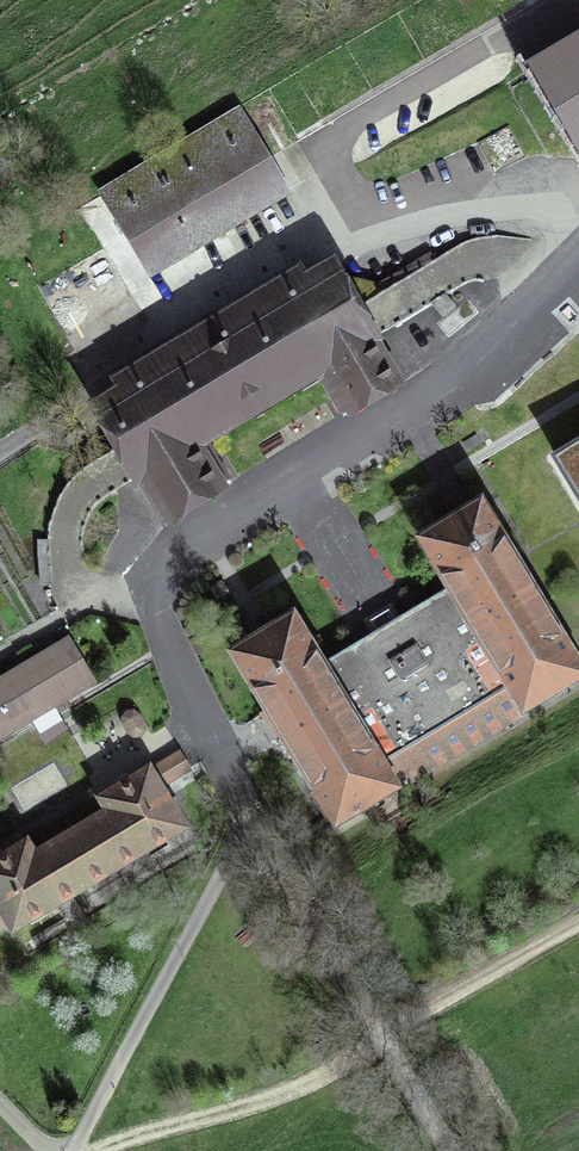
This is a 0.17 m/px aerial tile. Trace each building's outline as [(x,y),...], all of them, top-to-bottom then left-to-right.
[(527,65),(578,152),(578,151),(578,35),(527,65)] [(115,212),(151,272),(202,241),(206,247),(229,234),(225,227),(285,192),(249,131),(115,212)] [(352,412),(398,385),(330,269),(98,407),(167,522),(222,490),(196,447),(318,374),(341,414),(350,408),(352,412)] [(556,458),(578,496),(578,444),(556,458)] [(449,587),(525,709),(578,676),(578,665),(539,599),(542,597),(529,576),(526,578),(481,503),(421,539),(449,587)] [(449,587),(322,664),(395,787),(397,791),(528,713),(525,709),(449,587)] [(336,822),(395,787),(322,664),(293,616),(233,653),(268,711),(263,714),(270,726),(276,723),(278,727),(275,729),(288,750),(291,748),(336,822)] [(0,680),(0,737),(95,680),(70,638),(0,680)] [(184,827),(161,787),(190,769),(180,751),(147,769),(148,771),(103,798),(102,796),(100,797),(107,810),(34,854),(26,841),(24,842),(26,845),(0,860),(0,930),(0,931),(10,925),(12,929),(184,827)]
